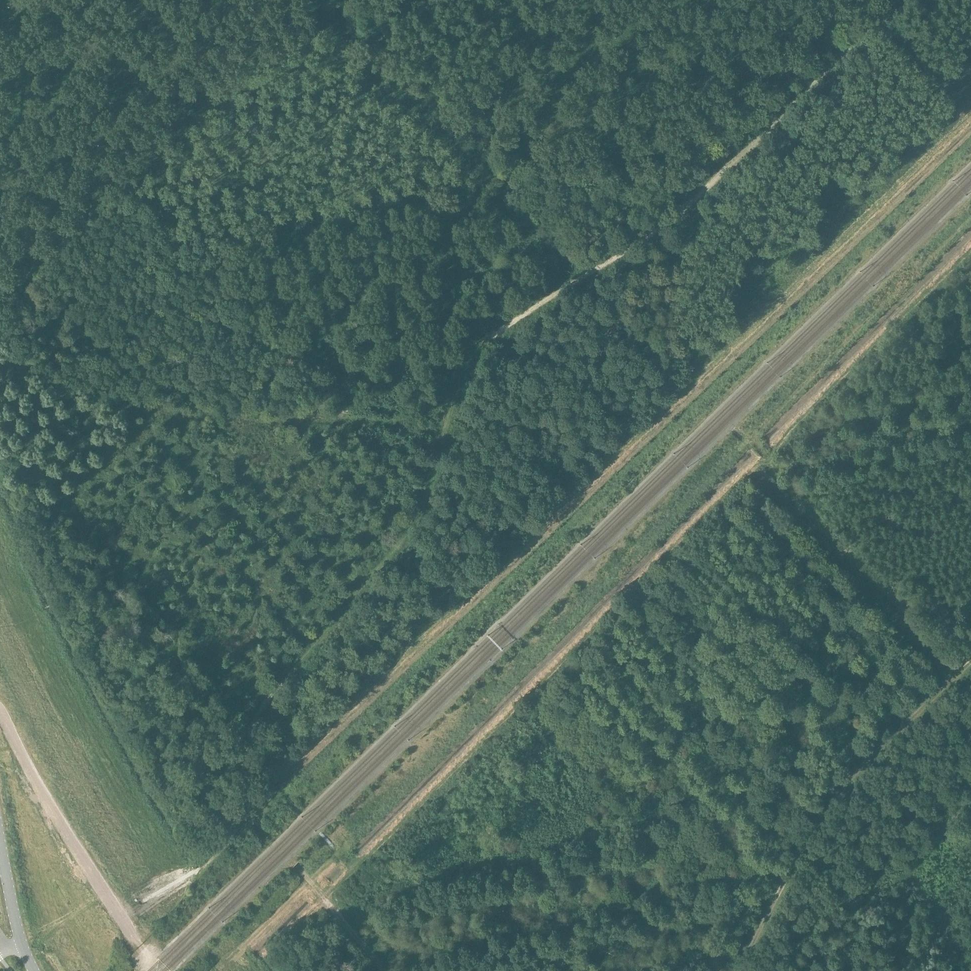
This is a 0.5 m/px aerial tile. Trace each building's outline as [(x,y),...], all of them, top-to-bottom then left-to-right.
[(632,338),(640,342),(643,336),(634,332),(632,338)] [(645,364),(652,360),(647,351),(644,353),(639,345),(635,348),(645,364)]
